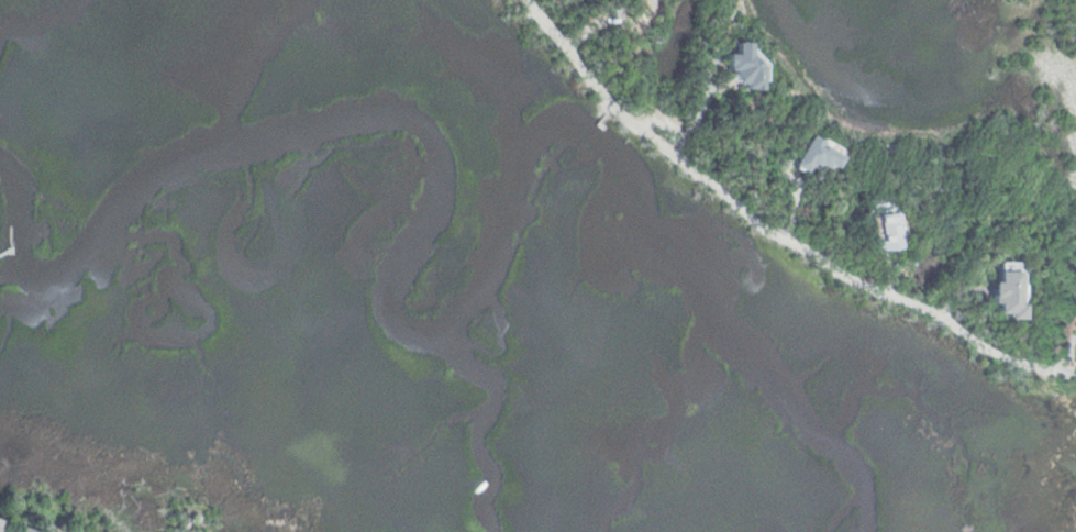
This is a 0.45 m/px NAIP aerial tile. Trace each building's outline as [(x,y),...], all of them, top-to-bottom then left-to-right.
[(731,44),(747,43),(746,58),(758,68),(759,91),(742,90),(725,77),(724,55),(732,55),(731,44)] [(807,137),(837,157),(825,177),(805,164),(799,173),(789,166),(807,137)] [(873,218),(887,214),(888,229),(897,226),(900,239),(894,240),(894,244),(877,246),(873,218)] [(995,273),(1017,273),(1018,306),(1022,306),(1022,320),(1007,321),(1008,313),(994,314),(995,303),(988,304),(986,282),(995,281),(995,273)]
